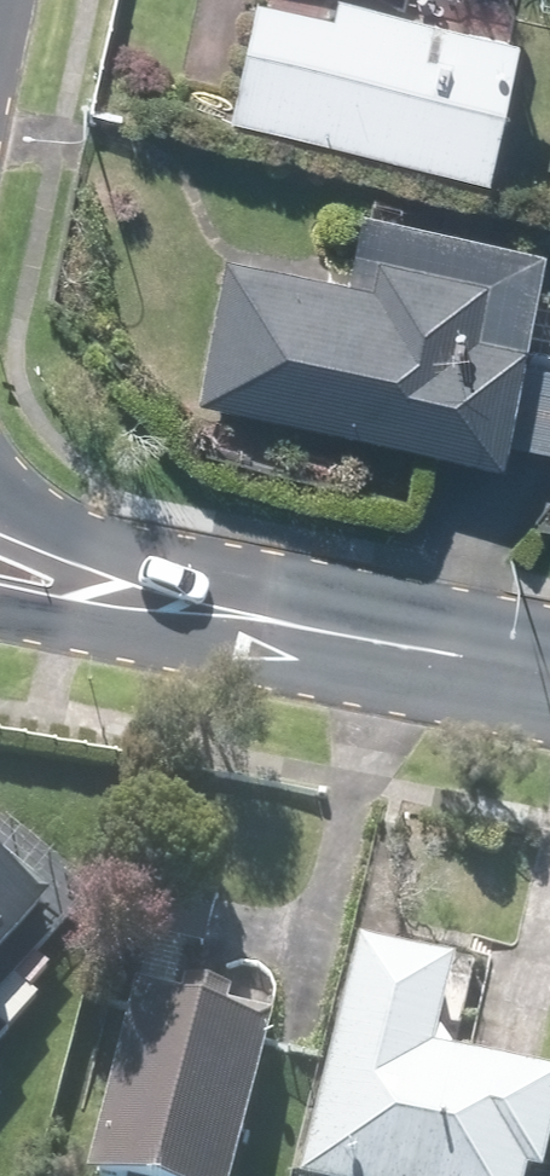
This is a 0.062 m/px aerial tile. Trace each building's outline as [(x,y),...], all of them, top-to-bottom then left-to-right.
[(255,2),(227,117),(476,176),(509,38),(351,0),(331,0),(326,19),(255,2)] [(502,443),(549,453),(549,272),(538,269),(541,251),(408,224),(399,268),(368,261),(361,292),(220,263),(192,401),(498,464),(502,443)] [(40,902),(0,866),(0,948),(40,902)] [(127,891),(118,936),(198,951),(207,907),(127,891)] [(549,1111),(549,1098),(420,1063),(444,974),(353,950),(293,1175),(533,1175),(549,1111)] [(252,1037),(120,1004),(76,1175),(217,1175),(252,1037)]
